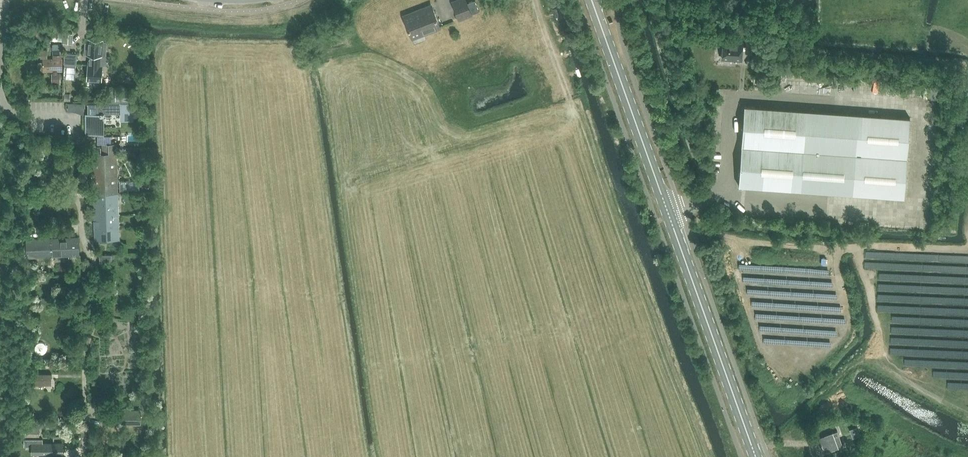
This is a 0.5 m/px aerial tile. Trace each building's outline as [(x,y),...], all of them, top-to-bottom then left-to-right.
[(452,2),(459,21),(472,15),(473,17),(480,9),(468,3),(466,0),(458,0),(452,2)] [(432,4),(402,16),(411,40),(442,28),(432,4)] [(748,36),(747,52),(757,53),(758,37),(748,36)] [(89,54),(89,65),(88,67),(87,80),(101,82),(103,65),(100,64),(100,55),(106,55),(107,42),(103,41),(103,40),(89,39),(89,43),(85,43),(84,54),(89,54)] [(722,59),(742,60),(743,44),(723,42),(722,59)] [(53,59),(43,59),(43,70),(53,70),(53,73),(52,73),(52,76),(52,83),(60,83),(60,73),(57,73),(57,71),(62,70),(62,59),(61,59),(61,55),(61,44),(52,45),(53,55),(53,59)] [(63,63),(76,63),(77,53),(64,52),(63,63)] [(764,77),(763,86),(778,88),(779,88),(780,79),(779,78),(764,77)] [(108,100),(108,104),(132,104),(132,100),(134,100),(133,89),(115,89),(115,90),(107,90),(107,100),(108,100)] [(121,116),(135,116),(135,104),(132,104),(108,104),(87,104),(88,113),(85,113),(86,136),(104,135),(104,113),(121,113),(121,116)] [(909,118),(859,114),(745,106),(739,186),(853,194),(904,198),(909,118)] [(93,151),(94,183),(118,182),(117,144),(102,144),(102,154),(101,154),(98,148),(93,151)] [(94,183),(94,211),(118,210),(118,182),(94,183)] [(118,210),(94,211),(95,240),(119,239),(118,210)] [(52,238),(50,238),(52,257),(80,256),(79,237),(53,238),(52,238)] [(52,257),(50,238),(49,238),(26,239),(27,258),(52,257)] [(51,374),(34,374),(34,386),(51,386),(51,374)] [(101,410),(102,425),(141,424),(141,409),(129,409),(129,407),(123,407),(123,409),(101,410)] [(25,428),(25,436),(39,436),(39,428),(32,428),(32,427),(30,427),(30,428),(25,428)] [(850,430),(853,439),(860,436),(857,428),(850,430)] [(819,438),(825,453),(843,446),(838,431),(819,438)] [(43,439),(24,439),(24,446),(32,446),(32,454),(63,454),(63,442),(43,442),(43,439)]
